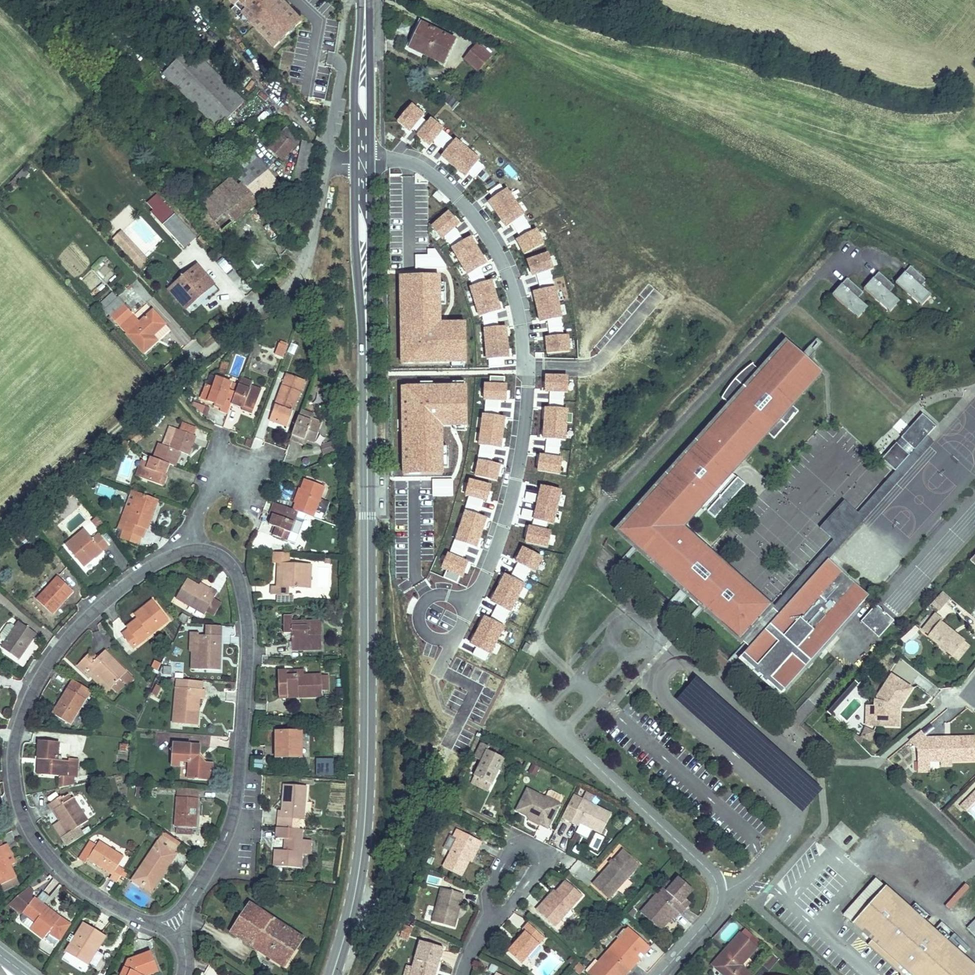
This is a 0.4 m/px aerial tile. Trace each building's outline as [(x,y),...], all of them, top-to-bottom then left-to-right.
[(277,0),(246,0),(241,5),(259,23),(268,14),(266,11),(277,0)] [(282,0),(277,0),(266,11),(268,14),(282,0)] [(444,64),(455,40),(422,24),(410,48),(444,64)] [(477,45),(465,59),(478,70),(490,56),(477,45)] [(244,102),(190,48),(164,74),(218,129),(244,102)] [(453,110),(459,103),(451,97),(445,105),(453,110)] [(301,139),(287,127),(268,148),(283,161),(301,139)] [(251,152),(236,165),(241,172),(236,176),(243,183),(258,202),(280,185),(251,152)] [(222,231),(258,202),(243,183),(239,187),(231,178),(200,205),(208,215),(201,220),(213,234),(219,228),(222,231)] [(163,202),(151,213),(184,248),(195,238),(163,202)] [(140,267),(147,260),(122,233),(114,239),(140,267)] [(216,265),(225,273),(231,266),(223,258),(216,265)] [(185,309),(214,285),(198,265),(169,290),(185,309)] [(895,283),(910,296),(912,294),(921,301),(929,293),(921,287),(927,281),(911,266),(895,283)] [(864,289),(878,302),(881,300),(890,307),(897,299),(890,293),(895,287),(879,272),(864,289)] [(832,295),(846,308),(849,306),(858,313),(865,305),(858,299),(863,293),(847,278),(832,295)] [(99,304),(105,311),(119,299),(113,292),(99,304)] [(910,296),(922,307),(931,296),(929,293),(921,301),(912,294),(910,296)] [(111,317),(125,305),(119,299),(105,311),(111,317)] [(878,302),(890,313),(900,302),(897,299),(890,307),(881,300),(878,302)] [(125,305),(111,317),(144,353),(170,329),(153,311),(140,322),(125,305)] [(846,308),(858,319),(868,308),(865,305),(858,313),(849,306),(846,308)] [(254,343),(257,335),(255,333),(248,340),(254,343)] [(722,399),(728,404),(617,528),(624,534),(621,537),(631,547),(634,544),(690,594),(687,597),(699,607),(702,604),(743,641),(774,607),(685,527),(703,507),(716,519),(745,486),(732,474),(768,434),(774,439),(799,412),(793,407),(823,373),(786,340),(760,369),(753,364),(743,372),(734,381),(727,391),(722,399)] [(274,353),(280,356),(283,350),(276,348),(274,353)] [(235,353),(229,373),(239,376),(245,357),(235,353)] [(225,374),(229,364),(223,362),(219,372),(225,374)] [(287,374),(283,386),(288,388),(293,376),(287,374)] [(228,414),(231,404),(238,386),(217,378),(210,376),(201,399),(215,404),(222,406),(221,409),(220,411),(228,414)] [(305,381),(293,376),(288,388),(283,386),(270,420),(287,427),(305,381)] [(252,415),(262,390),(251,386),(252,383),(241,378),(238,386),(231,404),(243,409),(242,411),(252,415)] [(322,422),(313,419),(315,415),(302,411),(290,440),(299,443),(301,438),(306,440),(307,441),(315,443),(322,422)] [(923,414),(907,432),(901,438),(915,450),(927,436),(936,426),(923,414)] [(144,424),(129,437),(134,443),(149,430),(144,424)] [(169,427),(162,445),(160,444),(154,458),(169,464),(174,466),(180,452),(188,455),(195,436),(193,436),(196,429),(182,424),(179,430),(169,427)] [(774,607),(743,641),(750,647),(828,560),(934,442),(927,436),(915,450),(910,455),(896,472),(858,513),(833,541),(774,607)] [(901,438),(897,443),(910,455),(915,450),(901,438)] [(124,453),(131,446),(126,441),(119,448),(124,453)] [(322,446),(324,454),(338,449),(336,442),(322,446)] [(882,460),(896,472),(910,455),(897,443),(882,460)] [(129,477),(133,460),(124,457),(120,475),(129,477)] [(139,477),(164,486),(168,476),(165,475),(169,464),(154,458),(151,457),(146,468),(143,467),(139,477)] [(305,479),(293,510),(304,514),(313,518),(316,510),(319,501),(325,487),(305,479)] [(65,491),(70,497),(76,493),(71,487),(65,491)] [(118,528),(120,528),(124,530),(134,533),(140,536),(143,537),(145,529),(147,530),(158,500),(132,490),(118,528)] [(52,505),(56,509),(61,504),(58,500),(52,505)] [(328,505),(319,501),(316,510),(325,514),(328,505)] [(833,541),(858,513),(844,501),(820,528),(833,541)] [(273,536),(287,542),(290,533),(296,535),(304,514),(293,510),(277,504),(269,525),(276,528),(273,536)] [(97,517),(91,522),(98,530),(104,525),(97,517)] [(18,538),(25,532),(22,528),(15,535),(18,538)] [(83,566),(108,545),(99,534),(93,539),(85,530),(66,546),(83,566)] [(140,536),(134,533),(124,530),(121,537),(121,538),(137,544),(140,536)] [(29,536),(25,532),(18,538),(21,542),(29,536)] [(290,533),(287,542),(293,544),(296,535),(290,533)] [(256,539),(253,547),(258,550),(261,541),(256,539)] [(310,589),(311,565),(289,564),(289,553),(274,553),(274,563),(279,564),(278,575),(283,575),(282,587),(278,587),(272,586),(272,595),(278,595),(289,596),(290,588),(310,589)] [(739,659),(779,696),(869,596),(828,560),(750,647),(739,659)] [(66,596),(68,598),(74,592),(58,577),(36,599),(51,614),(60,604),(59,603),(66,596)] [(176,598),(205,614),(206,612),(213,599),(217,592),(211,588),(209,592),(199,586),(187,579),(176,598)] [(199,586),(209,592),(211,588),(201,582),(199,586)] [(942,592),(934,601),(941,608),(950,598),(942,592)] [(213,599),(206,612),(214,616),(221,604),(213,599)] [(153,601),(138,612),(141,616),(137,619),(127,628),(129,630),(122,635),(133,648),(139,643),(137,640),(147,632),(150,635),(168,620),(153,601)] [(934,601),(931,604),(939,611),(941,608),(934,601)] [(879,638),(894,621),(876,604),(861,622),(879,638)] [(182,614),(178,617),(183,623),(187,623),(189,618),(182,614)] [(935,614),(935,615),(922,630),(929,635),(928,637),(952,656),(964,641),(941,622),(943,620),(935,614)] [(321,622),(307,622),(307,627),(292,628),(292,622),(292,616),(283,616),(284,634),(292,633),(292,650),(322,649),(321,622)] [(1,647),(19,660),(24,653),(22,652),(28,643),(29,644),(36,634),(19,622),(15,627),(11,624),(7,625),(0,635),(1,640),(5,642),(1,647)] [(220,670),(221,628),(207,628),(206,635),(199,635),(199,632),(190,632),(189,652),(192,652),(191,669),(220,670)] [(139,643),(150,635),(147,632),(137,640),(139,643)] [(970,646),(964,641),(952,656),(958,661),(970,646)] [(526,643),(522,650),(527,653),(531,646),(526,643)] [(134,680),(105,651),(97,658),(91,652),(78,665),(85,672),(89,668),(90,666),(99,675),(112,687),(120,679),(125,684),(128,686),(134,680)] [(159,663),(155,661),(151,668),(156,670),(159,663)] [(99,675),(90,666),(89,668),(98,676),(99,675)] [(328,690),(328,675),(321,676),(321,675),(303,676),(287,676),(287,671),(278,672),(279,695),(287,695),(287,698),(322,697),(322,691),(328,690)] [(898,726),(899,708),(911,689),(891,676),(875,701),(875,707),(874,725),(898,726)] [(120,679),(112,687),(117,693),(125,684),(120,679)] [(205,690),(203,690),(202,690),(203,682),(177,679),(173,722),(194,724),(195,711),(198,711),(199,698),(204,699),(205,690)] [(52,713),(71,725),(91,691),(72,680),(52,713)] [(161,687),(156,685),(152,694),(157,696),(161,687)] [(874,725),(875,707),(867,707),(866,725),(874,725)] [(275,742),(275,757),(301,757),(301,732),(276,733),(276,742),(275,742)] [(920,732),(909,741),(917,750),(918,762),(930,761),(941,761),(940,755),(952,754),(952,761),(974,760),(974,738),(950,738),(951,743),(942,743),(942,738),(926,739),(920,732)] [(59,742),(39,741),(37,759),(42,759),(41,774),(60,776),(74,778),(76,778),(78,759),(69,758),(69,761),(62,760),(62,757),(58,756),(59,742)] [(475,758),(482,761),(474,776),(492,785),(504,758),(488,750),(489,747),(482,743),(475,758)] [(188,779),(207,780),(207,772),(211,773),(212,763),(206,762),(200,756),(201,746),(173,744),(172,747),(169,750),(172,753),(171,766),(180,767),(181,761),(189,762),(188,779)] [(952,761),(952,754),(940,755),(941,761),(941,767),(952,767),(952,761)] [(254,758),(253,768),(262,769),(263,759),(254,758)] [(316,776),(333,776),(333,758),(316,758),(316,776)] [(918,762),(918,772),(930,772),(930,761),(918,762)] [(528,773),(536,775),(538,766),(530,764),(528,773)] [(74,778),(60,776),(59,788),(68,786),(69,780),(74,780),(74,778)] [(488,791),(492,785),(474,776),(471,783),(488,791)] [(307,786),(284,785),(282,811),(278,811),(277,828),(299,830),(300,820),(304,820),(307,786)] [(196,828),(199,790),(177,788),(175,826),(177,826),(176,834),(192,835),(193,828),(196,828)] [(527,789),(516,811),(526,816),(540,823),(540,824),(548,828),(560,805),(559,804),(562,799),(562,796),(551,791),(549,792),(546,798),(527,789)] [(582,800),(591,804),(594,797),(586,792),(582,800)] [(960,807),(965,811),(974,801),(974,792),(960,807)] [(48,805),(52,811),(55,810),(61,820),(59,821),(59,822),(54,825),(68,846),(79,838),(74,830),(78,827),(88,821),(73,798),(71,799),(68,795),(62,799),(60,797),(48,805)] [(601,834),(611,814),(591,804),(582,800),(573,795),(562,817),(579,826),(580,823),(592,829),(601,834)] [(52,811),(59,821),(61,820),(55,810),(52,811)] [(540,823),(526,816),(527,819),(528,820),(527,822),(537,827),(538,825),(540,824),(540,823)] [(580,823),(579,826),(590,831),(592,829),(580,823)] [(84,835),(78,827),(74,830),(79,838),(84,835)] [(298,840),(299,830),(277,828),(276,839),(286,839),(285,851),(275,850),(274,866),(301,868),(302,854),(310,854),(311,841),(302,840),(298,840)] [(443,867),(462,876),(469,861),(476,848),(478,849),(482,842),(457,830),(454,837),(457,839),(443,867)] [(163,833),(133,880),(149,891),(159,876),(161,878),(175,856),(173,855),(180,844),(163,833)] [(124,857),(100,841),(97,846),(90,841),(79,859),(85,863),(88,860),(112,875),(110,879),(117,883),(125,870),(118,866),(124,857)] [(19,884),(10,865),(5,854),(10,852),(11,852),(7,844),(0,847),(0,893),(19,884)] [(471,862),(478,849),(476,848),(469,861),(471,862)] [(627,879),(640,864),(624,850),(614,861),(610,864),(592,885),(609,899),(618,890),(623,894),(632,883),(627,879)] [(10,865),(15,863),(10,852),(5,854),(10,865)] [(133,880),(131,882),(150,894),(161,878),(159,876),(149,891),(133,880)] [(872,939),(867,944),(897,971),(901,974),(974,974),(974,965),(876,876),(866,887),(843,913),(872,939)] [(658,895),(680,914),(685,908),(681,904),(686,898),(693,890),(679,878),(673,884),(666,892),(663,889),(658,895)] [(537,910),(555,927),(560,920),(582,896),(566,881),(557,892),(544,906),(542,904),(537,910)] [(670,881),(663,889),(666,892),(673,884),(670,881)] [(23,913),(34,899),(32,898),(34,891),(29,888),(9,905),(22,914),(23,913)] [(455,928),(458,917),(454,916),(456,908),(460,909),(464,894),(441,888),(433,922),(455,928)] [(544,906),(557,892),(555,890),(542,904),(544,906)] [(43,892),(37,900),(34,898),(34,899),(23,913),(24,913),(21,917),(22,922),(44,939),(49,933),(59,939),(69,923),(60,917),(43,904),(49,896),(43,892)] [(674,920),(680,914),(658,895),(657,893),(640,912),(661,931),(672,918),(674,920)] [(690,903),(686,898),(681,904),(685,908),(690,903)] [(303,939),(250,904),(231,932),(284,967),(303,939)] [(628,914),(632,918),(637,912),(633,909),(628,914)] [(564,924),(560,920),(555,927),(559,930),(564,924)] [(974,936),(974,920),(967,928),(974,936)] [(71,925),(69,923),(59,939),(61,941),(71,925)] [(66,952),(85,963),(96,943),(100,945),(105,936),(84,923),(66,952)] [(522,965),(545,938),(528,923),(522,930),(525,932),(518,940),(520,941),(516,946),(514,944),(507,952),(522,965)] [(412,929),(404,926),(400,937),(408,940),(412,929)] [(609,951),(630,970),(650,948),(632,932),(624,930),(617,938),(619,939),(609,951)] [(741,966),(761,943),(753,935),(748,941),(740,934),(726,950),(729,953),(716,968),(724,974),(751,974),(741,966)] [(436,974),(432,973),(434,965),(438,967),(444,948),(420,941),(412,967),(417,969),(415,974),(436,974)] [(96,943),(85,963),(88,965),(100,945),(96,943)] [(200,960),(208,965),(212,958),(197,949),(200,960)] [(729,953),(726,950),(712,965),(716,968),(729,953)] [(609,951),(598,963),(601,965),(592,974),(625,974),(630,970),(609,951)] [(122,974),(147,974),(158,971),(152,952),(129,961),(122,974)] [(573,970),(579,974),(584,968),(579,963),(573,970)] [(597,963),(589,973),(591,974),(592,974),(601,965),(598,963),(597,963)] [(417,969),(412,967),(407,966),(404,974),(415,974),(417,969)]
